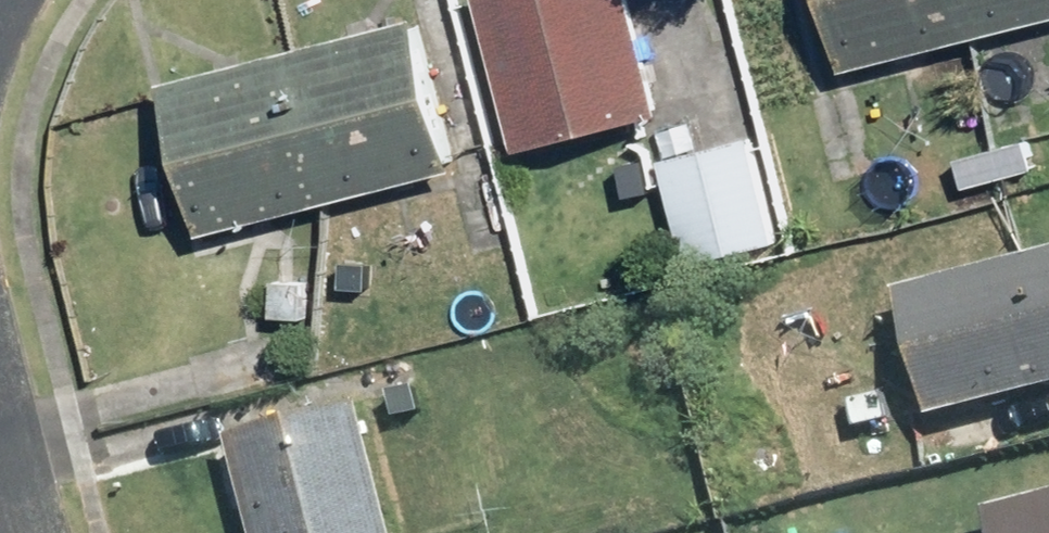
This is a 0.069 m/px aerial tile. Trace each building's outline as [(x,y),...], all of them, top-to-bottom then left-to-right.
[(528,147),(676,108),(647,0),(489,0),(528,147)] [(853,66),(1048,21),(1048,0),(837,0),(853,66)] [(424,17),(175,80),(214,232),(463,169),(424,17)] [(758,136),(668,159),(695,261),(785,237),(758,136)] [(387,249),(340,245),(335,305),(382,309),(387,249)] [(910,291),(938,410),(1048,384),(1048,258),(910,291)] [(426,370),(383,380),(394,433),(438,423),(426,370)] [(237,435),(263,532),(404,532),(368,400),(237,435)] [(990,509),(995,532),(1048,532),(1048,495),(990,509)]
